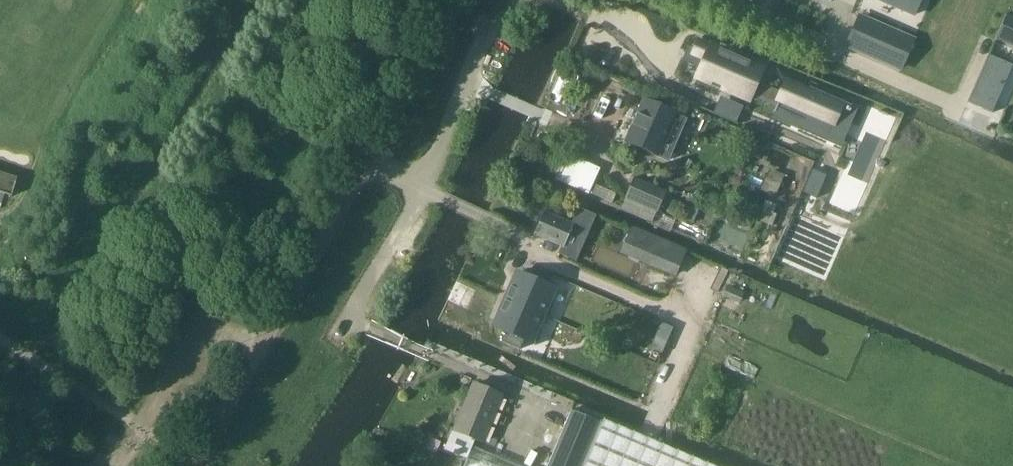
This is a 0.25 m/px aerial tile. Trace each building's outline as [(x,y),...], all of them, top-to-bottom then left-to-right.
[(909,13),(915,0),(876,0),(909,13)] [(995,39),(1012,47),(1012,16),(1007,13),(995,39)] [(859,18),(847,45),(901,68),(913,41),(859,18)] [(688,52),(687,53),(705,61),(702,67),(701,69),(698,76),(712,82),(712,81),(722,86),(721,90),(748,101),(750,95),(776,106),(773,112),(774,112),(775,112),(777,107),(805,119),(803,124),(801,123),(800,124),(811,129),(811,128),(827,135),(839,108),(840,108),(841,104),(809,90),(810,89),(809,88),(808,90),(787,81),(781,93),(756,82),(756,81),(762,68),(745,61),(748,55),(720,43),(718,48),(699,40),(695,50),(693,54),(688,52)] [(989,55),(968,102),(992,113),(1012,65),(989,55)] [(633,127),(626,142),(668,160),(686,119),(645,101),(638,116),(636,115),(631,126),(633,127)] [(812,170),(803,192),(816,198),(826,176),(812,170)] [(10,194),(15,178),(0,173),(0,191),(10,194)] [(658,210),(666,191),(635,178),(628,197),(658,210)] [(545,214),(536,236),(562,247),(559,253),(575,260),(595,216),(579,209),(572,225),(545,214)] [(632,226),(622,252),(675,275),(686,249),(632,226)] [(518,272),(506,300),(543,315),(547,317),(549,314),(554,301),(550,299),(554,288),(547,285),(551,275),(535,269),(531,278),(518,272)] [(457,280),(447,300),(467,310),(477,290),(457,280)] [(727,287),(723,296),(739,303),(743,293),(727,287)] [(500,312),(494,327),(508,333),(503,343),(519,349),(523,340),(535,345),(536,344),(541,332),(536,330),(543,315),(506,300),(503,305),(500,304),(497,311),(500,312)] [(473,384),(446,449),(454,452),(453,454),(458,456),(459,454),(467,458),(474,439),(482,442),(502,396),(473,384)] [(603,424),(572,410),(548,465),(713,465),(604,420),(603,424)] [(474,446),(466,465),(522,465),(474,446)]
